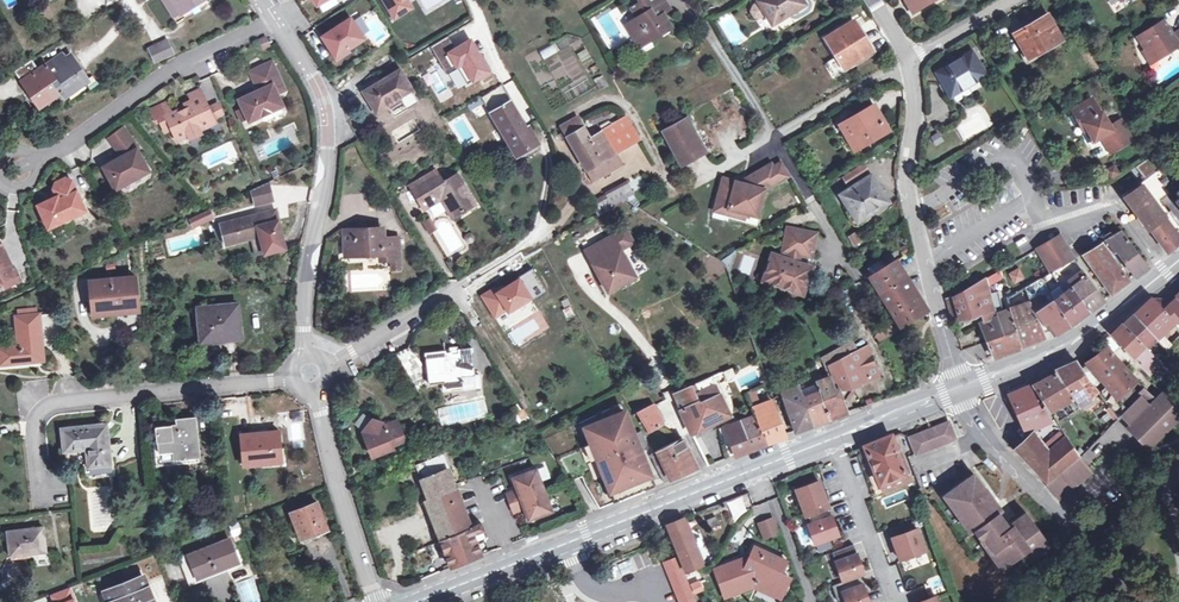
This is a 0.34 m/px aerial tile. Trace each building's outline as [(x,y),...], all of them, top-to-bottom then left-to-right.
[(166,8),(177,25),(204,7),(201,2),(204,0),(172,0),(173,3),(166,8)] [(389,5),(395,16),(408,7),(404,0),(396,0),(389,5)] [(664,1),(664,0),(639,0),(640,2),(631,8),(637,19),(625,26),(636,44),(648,37),(650,40),(671,28),(663,16),(657,6),(664,1)] [(753,18),(760,18),(766,15),(772,25),(806,5),(803,0),(760,0),(758,1),(759,3),(753,7),(750,14),(753,18)] [(829,10),(842,5),(839,0),(825,0),(829,10)] [(912,12),(932,0),(904,0),(912,12)] [(657,6),(663,16),(671,11),(664,1),(657,6)] [(1029,64),(1042,56),(1040,53),(1063,40),(1049,15),(1015,35),(1026,53),(1023,55),(1029,64)] [(350,18),(321,37),(336,60),(348,52),(347,50),(364,39),(350,18)] [(853,21),(825,39),(844,69),(872,51),(853,21)] [(1149,51),(1153,48),(1161,60),(1178,49),(1178,34),(1174,37),(1165,22),(1140,37),(1149,51)] [(472,37),(447,51),(467,87),(493,73),(472,37)] [(638,47),(650,40),(648,37),(636,44),(638,47)] [(267,38),(260,41),(264,50),(271,47),(267,38)] [(166,43),(146,51),(152,64),(172,56),(166,43)] [(555,43),(539,51),(543,59),(559,51),(555,43)] [(1153,48),(1149,51),(1145,53),(1153,65),(1161,60),(1153,48)] [(972,71),(980,66),(972,52),(936,73),(949,95),(966,84),(968,87),(978,81),(972,71)] [(55,67),(64,61),(61,57),(52,63),(55,67)] [(55,67),(52,63),(46,67),(45,66),(24,81),(42,105),(60,92),(62,95),(63,94),(65,96),(85,83),(68,58),(64,61),(55,67)] [(250,73),(256,86),(261,88),(259,91),(258,91),(238,100),(248,122),(282,107),(276,94),(284,90),(277,75),(275,76),(269,64),(250,73)] [(986,76),(980,66),(972,71),(978,81),(986,76)] [(399,72),(364,92),(377,113),(412,92),(399,72)] [(516,156),(537,144),(528,128),(526,129),(509,103),(511,102),(502,84),(480,97),(490,115),(491,114),(516,156)] [(191,102),(202,97),(198,89),(188,94),(191,102)] [(207,108),(202,97),(191,102),(183,105),(185,109),(179,112),(178,111),(167,116),(165,111),(156,115),(164,132),(171,129),(176,141),(187,136),(191,139),(199,136),(199,130),(215,123),(213,119),(207,108)] [(849,108),(854,116),(871,106),(866,98),(849,108)] [(1126,145),(1114,124),(1109,127),(1101,113),(1099,114),(1091,101),(1072,112),(1080,126),(1084,124),(1087,122),(1089,127),(1086,129),(1094,142),(1101,138),(1110,153),(1126,145)] [(207,108),(213,119),(222,114),(217,103),(207,108)] [(873,105),(871,106),(854,116),(840,124),(854,147),(868,138),(870,141),(888,131),(873,105)] [(609,172),(608,171),(621,163),(615,154),(639,140),(626,116),(589,138),(577,119),(562,128),(586,170),(587,170),(593,181),(609,172)] [(686,119),(663,132),(682,166),(705,153),(686,119)] [(1114,124),(1126,145),(1132,141),(1120,121),(1114,124)] [(118,154),(121,158),(116,160),(102,168),(115,190),(148,172),(136,150),(138,149),(122,128),(107,139),(118,154)] [(931,137),(936,146),(944,141),(939,132),(931,137)] [(855,150),(870,141),(868,138),(854,147),(855,150)] [(780,163),(772,168),(780,180),(787,176),(780,163)] [(723,179),(716,205),(730,209),(729,214),(743,218),(746,209),(757,212),(764,190),(780,180),(772,168),(771,164),(748,177),(746,185),(723,179)] [(1106,172),(1110,179),(1118,174),(1113,167),(1106,172)] [(1159,243),(1167,253),(1178,244),(1178,237),(1178,236),(1178,228),(1169,213),(1162,204),(1171,198),(1163,186),(1170,182),(1163,171),(1162,168),(1138,184),(1140,187),(1124,197),(1141,220),(1147,227),(1159,243)] [(453,217),(474,205),(456,175),(440,185),(432,173),(410,186),(424,210),(442,199),(453,217)] [(628,181),(633,191),(646,185),(641,175),(628,181)] [(870,176),(840,195),(857,222),(887,203),(870,176)] [(84,212),(70,181),(65,179),(54,184),(52,189),(55,197),(36,206),(47,229),(84,212)] [(254,208),(274,204),(271,184),(250,188),(254,208)] [(595,197),(600,210),(634,197),(629,184),(595,197)] [(714,210),(729,214),(730,209),(716,205),(714,210)] [(212,210),(188,216),(191,227),(215,221),(212,210)] [(264,254),(285,250),(275,210),(220,225),(225,246),(260,237),(264,254)] [(425,230),(427,233),(430,231),(425,221),(417,225),(421,232),(425,230)] [(399,238),(382,239),(381,228),(343,230),(345,257),(381,255),(381,261),(390,261),(390,270),(400,270),(400,260),(399,238)] [(798,230),(787,228),(784,241),(795,243),(798,230)] [(606,257),(591,265),(607,293),(635,278),(620,251),(632,244),(624,230),(599,243),(606,257)] [(816,233),(798,230),(795,243),(784,241),(782,251),(788,253),(787,260),(770,255),(765,272),(771,274),(769,283),(794,291),(797,282),(804,284),(809,268),(797,264),(799,255),(811,257),(816,233)] [(857,230),(847,236),(853,247),(863,242),(857,230)] [(1148,269),(1127,242),(1129,241),(1122,231),(1104,241),(1113,254),(1116,251),(1136,277),(1148,269)] [(1037,250),(1051,273),(1071,261),(1074,260),(1061,237),(1037,250)] [(606,257),(599,243),(584,252),(591,265),(606,257)] [(906,244),(899,249),(903,255),(910,250),(906,244)] [(1129,282),(1117,266),(1100,244),(1082,255),(1100,280),(1111,295),(1121,288),(1129,282)] [(0,247),(0,287),(1,289),(13,283),(5,265),(7,263),(0,247)] [(1081,278),(1071,261),(1051,273),(1060,286),(1064,292),(1071,287),(1081,278)] [(882,269),(878,262),(866,269),(871,276),(868,278),(878,294),(900,328),(925,312),(903,277),(894,262),(882,269)] [(1019,267),(1007,273),(1014,284),(1025,278),(1019,267)] [(481,295),(493,320),(546,295),(535,270),(481,295)] [(762,281),(769,283),(771,274),(765,272),(762,281)] [(1060,286),(1051,273),(1042,278),(1025,288),(1021,290),(1024,298),(1028,296),(1030,300),(1039,295),(1048,295),(1049,294),(1060,286)] [(1071,287),(1064,292),(1052,301),(1040,310),(1057,334),(1070,325),(1081,318),(1088,312),(1103,301),(1085,275),(1081,278),(1071,287)] [(124,312),(138,311),(135,277),(91,281),(94,312),(124,310),(124,312)] [(1010,308),(1002,311),(997,292),(990,293),(986,278),(952,298),(945,300),(947,307),(951,323),(980,315),(982,323),(978,324),(986,342),(993,358),(1020,348),(1020,344),(1044,335),(1036,320),(1035,321),(1029,311),(1026,312),(1024,304),(1021,305),(1010,308)] [(804,284),(797,282),(794,291),(801,293),(804,284)] [(1010,308),(1021,305),(1017,293),(1007,298),(1010,308)] [(57,294),(43,295),(44,314),(59,313),(57,294)] [(1176,297),(1176,298),(1152,300),(1151,298),(1139,309),(1133,315),(1123,325),(1111,336),(1133,359),(1148,375),(1160,364),(1156,359),(1146,349),(1156,340),(1162,334),(1174,324),(1178,329),(1178,294),(1176,297)] [(219,337),(220,341),(241,339),(238,304),(197,308),(200,339),(219,337)] [(43,356),(38,314),(15,317),(17,346),(0,348),(0,366),(31,362),(30,357),(43,356)] [(890,328),(875,334),(878,341),(893,335),(890,328)] [(1162,334),(1156,340),(1169,354),(1175,349),(1162,334)] [(817,387),(830,420),(847,414),(842,401),(845,400),(853,388),(852,386),(878,377),(867,346),(855,352),(851,342),(834,351),(835,353),(838,361),(829,366),(832,377),(816,383),(817,387)] [(429,384),(427,371),(409,346),(396,354),(419,391),(429,384)] [(427,371),(429,384),(445,382),(445,388),(473,386),(472,376),(475,376),(472,348),(451,350),(451,353),(445,353),(444,351),(426,353),(427,371)] [(1106,349),(1086,363),(1117,398),(1122,394),(1124,396),(1132,389),(1130,387),(1136,381),(1106,349)] [(826,358),(829,366),(838,361),(835,353),(826,358)] [(1091,386),(1075,361),(1054,371),(1055,373),(1031,385),(1049,412),(1066,403),(1074,413),(1082,409),(1079,404),(1097,393),(1091,386)] [(730,416),(715,386),(726,381),(722,371),(692,386),(676,393),(673,394),(677,402),(680,409),(691,434),(730,416)] [(813,426),(800,392),(797,384),(782,393),(787,409),(795,432),(813,426)] [(813,426),(830,420),(817,387),(800,392),(813,426)] [(1024,434),(1050,422),(1042,409),(1039,410),(1028,387),(1009,396),(1024,434)] [(1150,406),(1155,400),(1143,388),(1137,394),(1139,395),(1150,406)] [(754,415),(765,444),(785,437),(771,401),(760,405),(754,391),(745,394),(754,415)] [(1155,400),(1150,406),(1130,426),(1127,428),(1148,450),(1178,420),(1178,409),(1163,393),(1155,400)] [(1119,416),(1130,426),(1150,406),(1139,395),(1119,416)] [(655,411),(652,405),(638,412),(650,432),(662,425),(661,423),(655,411)] [(659,410),(655,411),(661,423),(664,421),(659,410)] [(614,504),(656,487),(640,452),(633,435),(624,414),(584,431),(614,504)] [(754,415),(740,421),(751,450),(765,444),(754,415)] [(171,425),(155,426),(157,442),(165,442),(166,453),(172,452),(173,460),(200,457),(195,417),(176,419),(177,427),(171,428),(171,425)] [(386,430),(384,425),(372,421),(362,433),(366,442),(371,458),(393,449),(392,446),(404,441),(397,425),(386,430)] [(396,421),(384,425),(386,430),(397,425),(396,421)] [(734,456),(751,450),(740,421),(723,427),(734,456)] [(949,422),(910,438),(916,455),(955,439),(949,422)] [(111,473),(107,429),(101,430),(101,425),(61,429),(64,452),(86,450),(88,467),(84,467),(85,475),(111,473)] [(278,432),(241,435),(244,467),(281,463),(278,432)] [(641,432),(633,435),(640,452),(648,449),(641,432)] [(1055,445),(1050,449),(1048,450),(1037,440),(1032,433),(1013,451),(1031,469),(1046,484),(1059,500),(1092,473),(1080,457),(1077,453),(1066,437),(1060,441),(1055,435),(1050,439),(1055,445)] [(864,447),(865,448),(868,456),(879,485),(909,474),(899,450),(897,450),(892,437),(891,436),(864,447)] [(682,438),(657,452),(671,480),(697,470),(682,438)] [(1055,445),(1050,439),(1045,443),(1050,449),(1055,445)] [(1077,453),(1080,457),(1088,448),(1084,445),(1077,453)] [(868,456),(865,448),(858,450),(861,458),(868,456)] [(671,480),(657,452),(651,455),(656,467),(664,483),(671,480)] [(440,541),(446,556),(450,568),(481,556),(476,542),(471,528),(456,489),(454,490),(453,487),(446,471),(450,469),(444,454),(415,465),(428,500),(424,501),(440,541)] [(507,494),(510,504),(544,490),(536,470),(512,479),(516,491),(507,494)] [(909,474),(879,485),(882,493),(912,482),(909,474)] [(993,506),(998,503),(986,488),(985,489),(973,474),(942,497),(953,511),(957,509),(962,516),(959,519),(966,528),(969,525),(974,532),(980,541),(984,538),(987,544),(984,546),(998,566),(1001,570),(1010,563),(1021,555),(1028,549),(1032,555),(1034,557),(1043,550),(1050,546),(1047,542),(1025,513),(1012,523),(1011,524),(1013,526),(1009,529),(993,506)] [(805,517),(806,516),(828,508),(818,482),(796,490),(803,507),(801,507),(805,517)] [(544,490),(510,504),(514,514),(524,510),(528,522),(552,512),(544,490)] [(907,509),(919,505),(915,491),(902,495),(907,509)] [(742,497),(728,500),(732,517),(747,513),(742,497)] [(760,514),(769,511),(766,502),(757,506),(760,514)] [(317,533),(327,529),(316,503),(290,513),(302,544),(319,537),(317,533)] [(1012,523),(998,503),(993,506),(1009,529),(1013,526),(1011,524),(1012,523)] [(814,544),(838,536),(828,508),(806,516),(809,524),(807,525),(814,544)] [(957,509),(953,511),(959,519),(962,516),(957,509)] [(664,525),(682,570),(701,562),(683,518),(664,525)] [(759,523),(764,538),(779,533),(774,518),(759,523)] [(237,523),(228,528),(232,536),(241,532),(237,523)] [(755,527),(748,523),(744,531),(752,534),(755,527)] [(481,524),(471,528),(476,542),(487,538),(481,524)] [(971,534),(974,532),(969,525),(966,528),(971,534)] [(42,527),(7,532),(10,556),(45,552),(42,527)] [(917,530),(889,541),(893,550),(895,549),(900,561),(925,551),(917,530)] [(694,533),(702,559),(708,557),(700,531),(694,533)] [(223,565),(238,559),(230,539),(178,559),(185,577),(188,584),(217,572),(215,566),(222,563),(223,565)] [(446,556),(440,541),(428,546),(434,561),(446,556)] [(853,545),(831,553),(842,582),(854,578),(863,575),(853,545)] [(787,562),(787,561),(786,561),(756,546),(755,546),(754,546),(754,547),(753,547),(746,563),(738,560),(717,567),(717,568),(716,568),(716,569),(716,570),(717,573),(717,574),(715,575),(718,583),(721,583),(727,597),(729,596),(738,592),(737,590),(755,584),(772,592),(773,592),(774,591),(782,594),(783,594),(784,593),(785,592),(791,579),(791,578),(790,578),(782,574),(787,562)] [(1028,549),(1021,555),(1025,560),(1032,555),(1028,549)] [(239,563),(238,559),(223,565),(222,563),(215,566),(217,572),(239,563)] [(144,578),(105,594),(108,601),(153,601),(144,578)] [(862,585),(857,587),(854,578),(842,582),(831,586),(837,601),(844,599),(845,601),(868,601),(862,585)] [(703,591),(699,581),(690,585),(695,595),(703,591)] [(688,584),(670,591),(674,601),(695,601),(688,584)]
